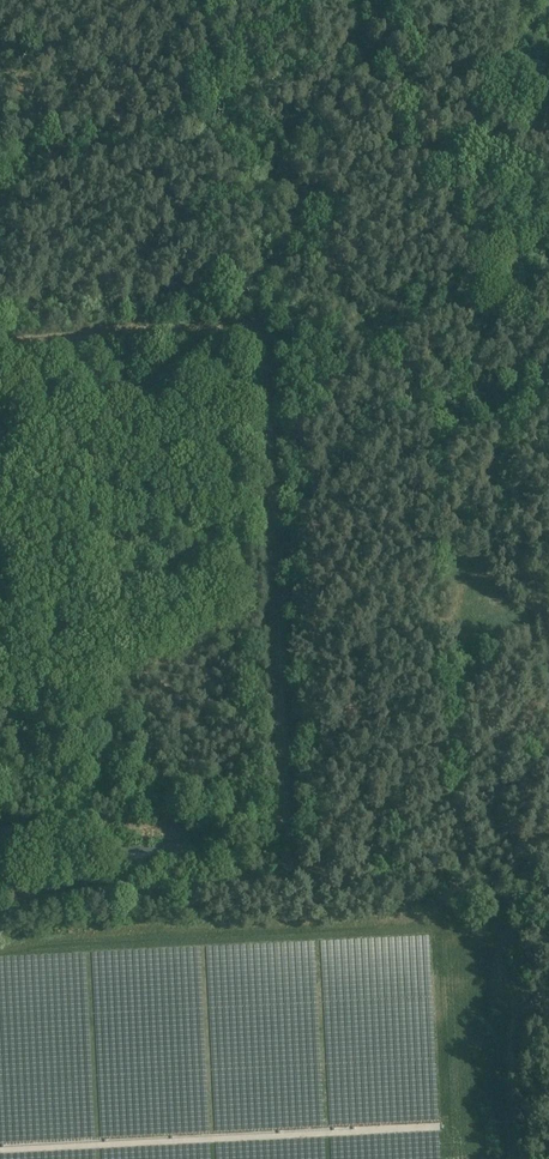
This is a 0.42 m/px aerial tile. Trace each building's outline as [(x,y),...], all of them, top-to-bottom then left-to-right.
[(52,803),(52,814),(68,813),(68,802),(52,803)] [(480,901),(478,912),(486,913),(488,902),(480,901)]
